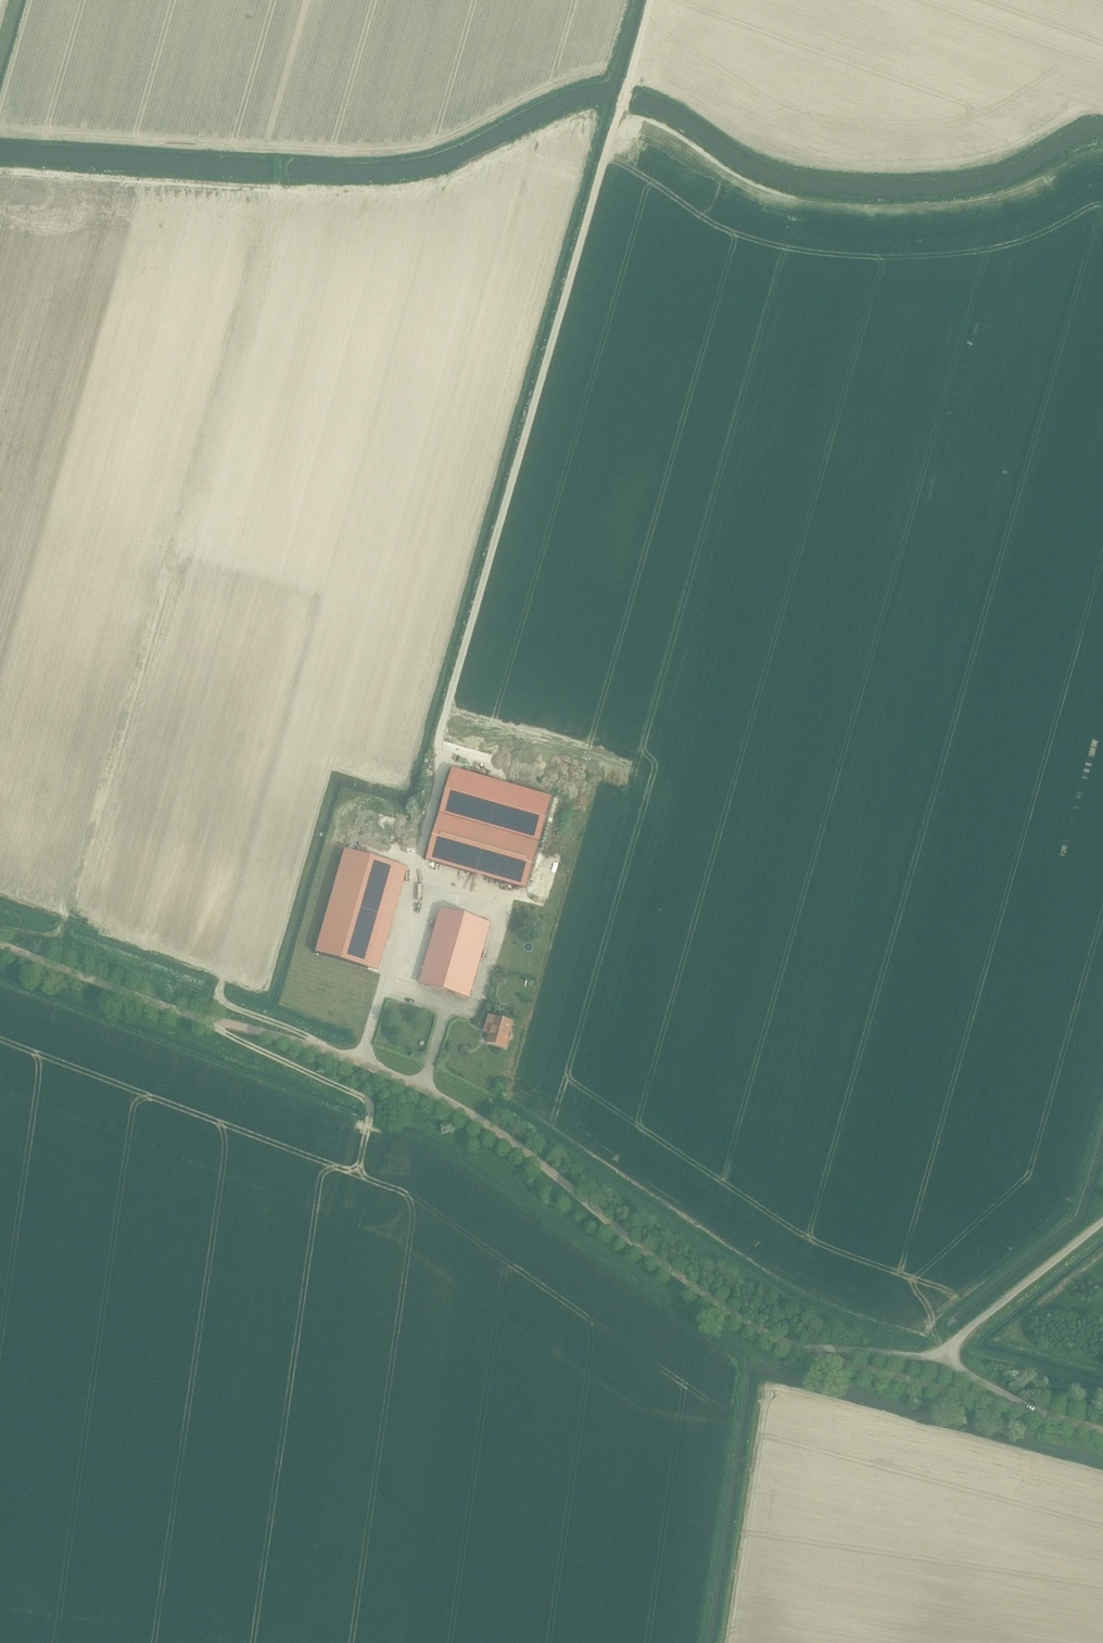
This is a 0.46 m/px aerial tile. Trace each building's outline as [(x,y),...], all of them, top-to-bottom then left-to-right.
[(452,768),(426,860),(527,888),(552,797),(452,768)] [(346,850),(316,954),(358,966),(361,967),(365,968),(368,969),(398,864),(397,864),(395,864),(391,862),(387,862),(346,850)] [(420,983),(469,997),(490,924),(441,910),(420,983)] [(491,1028),(487,1042),(505,1047),(508,1039),(510,1037),(510,1034),(509,1032),(512,1022),(488,1016),(485,1026),(491,1028)]
